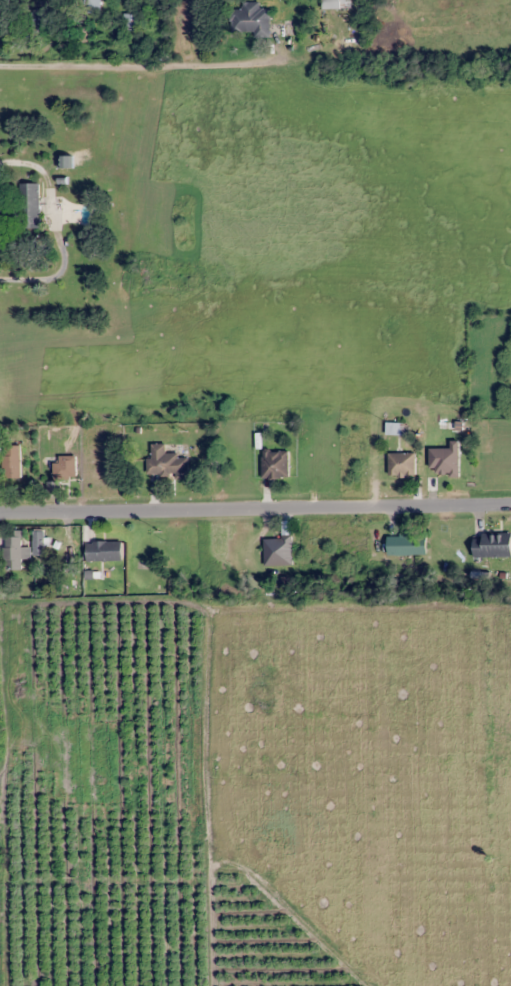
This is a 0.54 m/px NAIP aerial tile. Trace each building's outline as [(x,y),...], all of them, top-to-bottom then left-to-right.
[(351,0),(322,0),(322,9),(351,9),(351,0)] [(260,2),(243,2),(243,9),(231,9),(231,35),(269,35),(268,9),(260,9),(260,2)] [(124,33),(139,33),(139,14),(124,14),(124,33)] [(19,182),(19,229),(39,229),(39,182),(19,182)] [(187,455),(165,455),(165,444),(151,444),(151,458),(146,458),(146,474),(187,474),(187,455)] [(21,445),(3,445),(3,478),(21,478),(21,445)] [(262,477),(288,477),(288,451),(262,451),(262,477)] [(75,456),(58,456),(58,463),(53,463),(53,482),(47,482),(47,494),(59,494),(59,477),(75,477),(75,456)] [(33,531),(33,555),(44,555),(44,531),(33,531)] [(510,557),(510,532),(473,532),(473,557),(510,557)] [(22,569),(21,554),(29,554),(29,547),(22,547),(21,534),(17,534),(17,536),(5,536),(6,570),(22,569)] [(387,535),(387,555),(426,555),(426,535),(387,535)] [(292,565),(292,537),(264,537),(264,565),(292,565)] [(121,541),(86,541),(86,560),(121,560),(121,541)]
